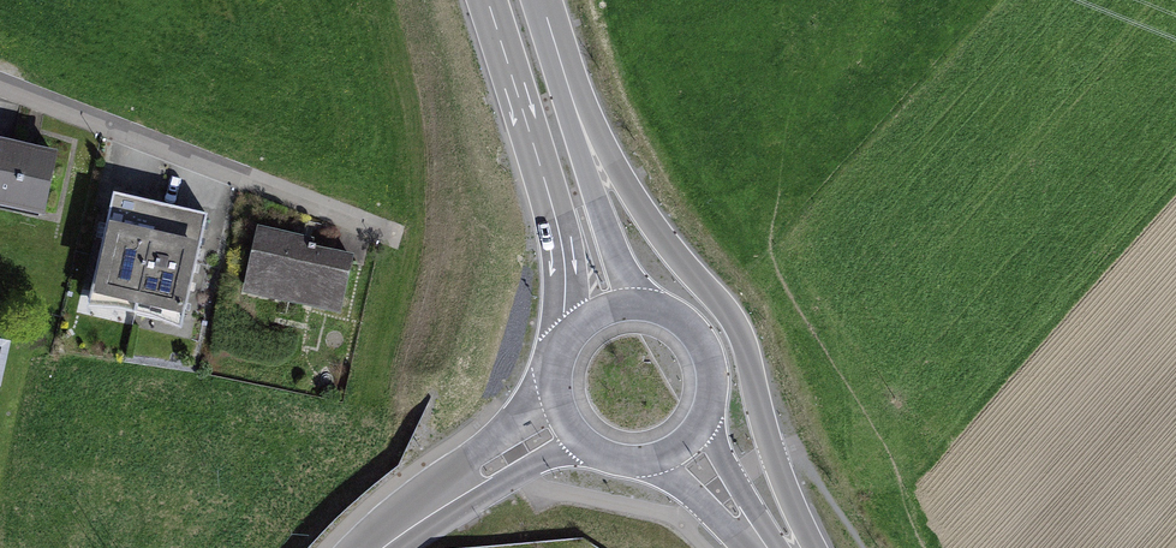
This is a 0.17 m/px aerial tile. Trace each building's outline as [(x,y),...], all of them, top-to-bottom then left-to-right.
[(0,136),(0,204),(47,212),(58,146),(0,136)] [(208,213),(113,192),(88,305),(183,326),(208,213)] [(310,237),(258,226),(244,293),(344,313),(355,258),(308,248),(310,237)] [(0,351),(0,394),(10,353),(0,351)]
